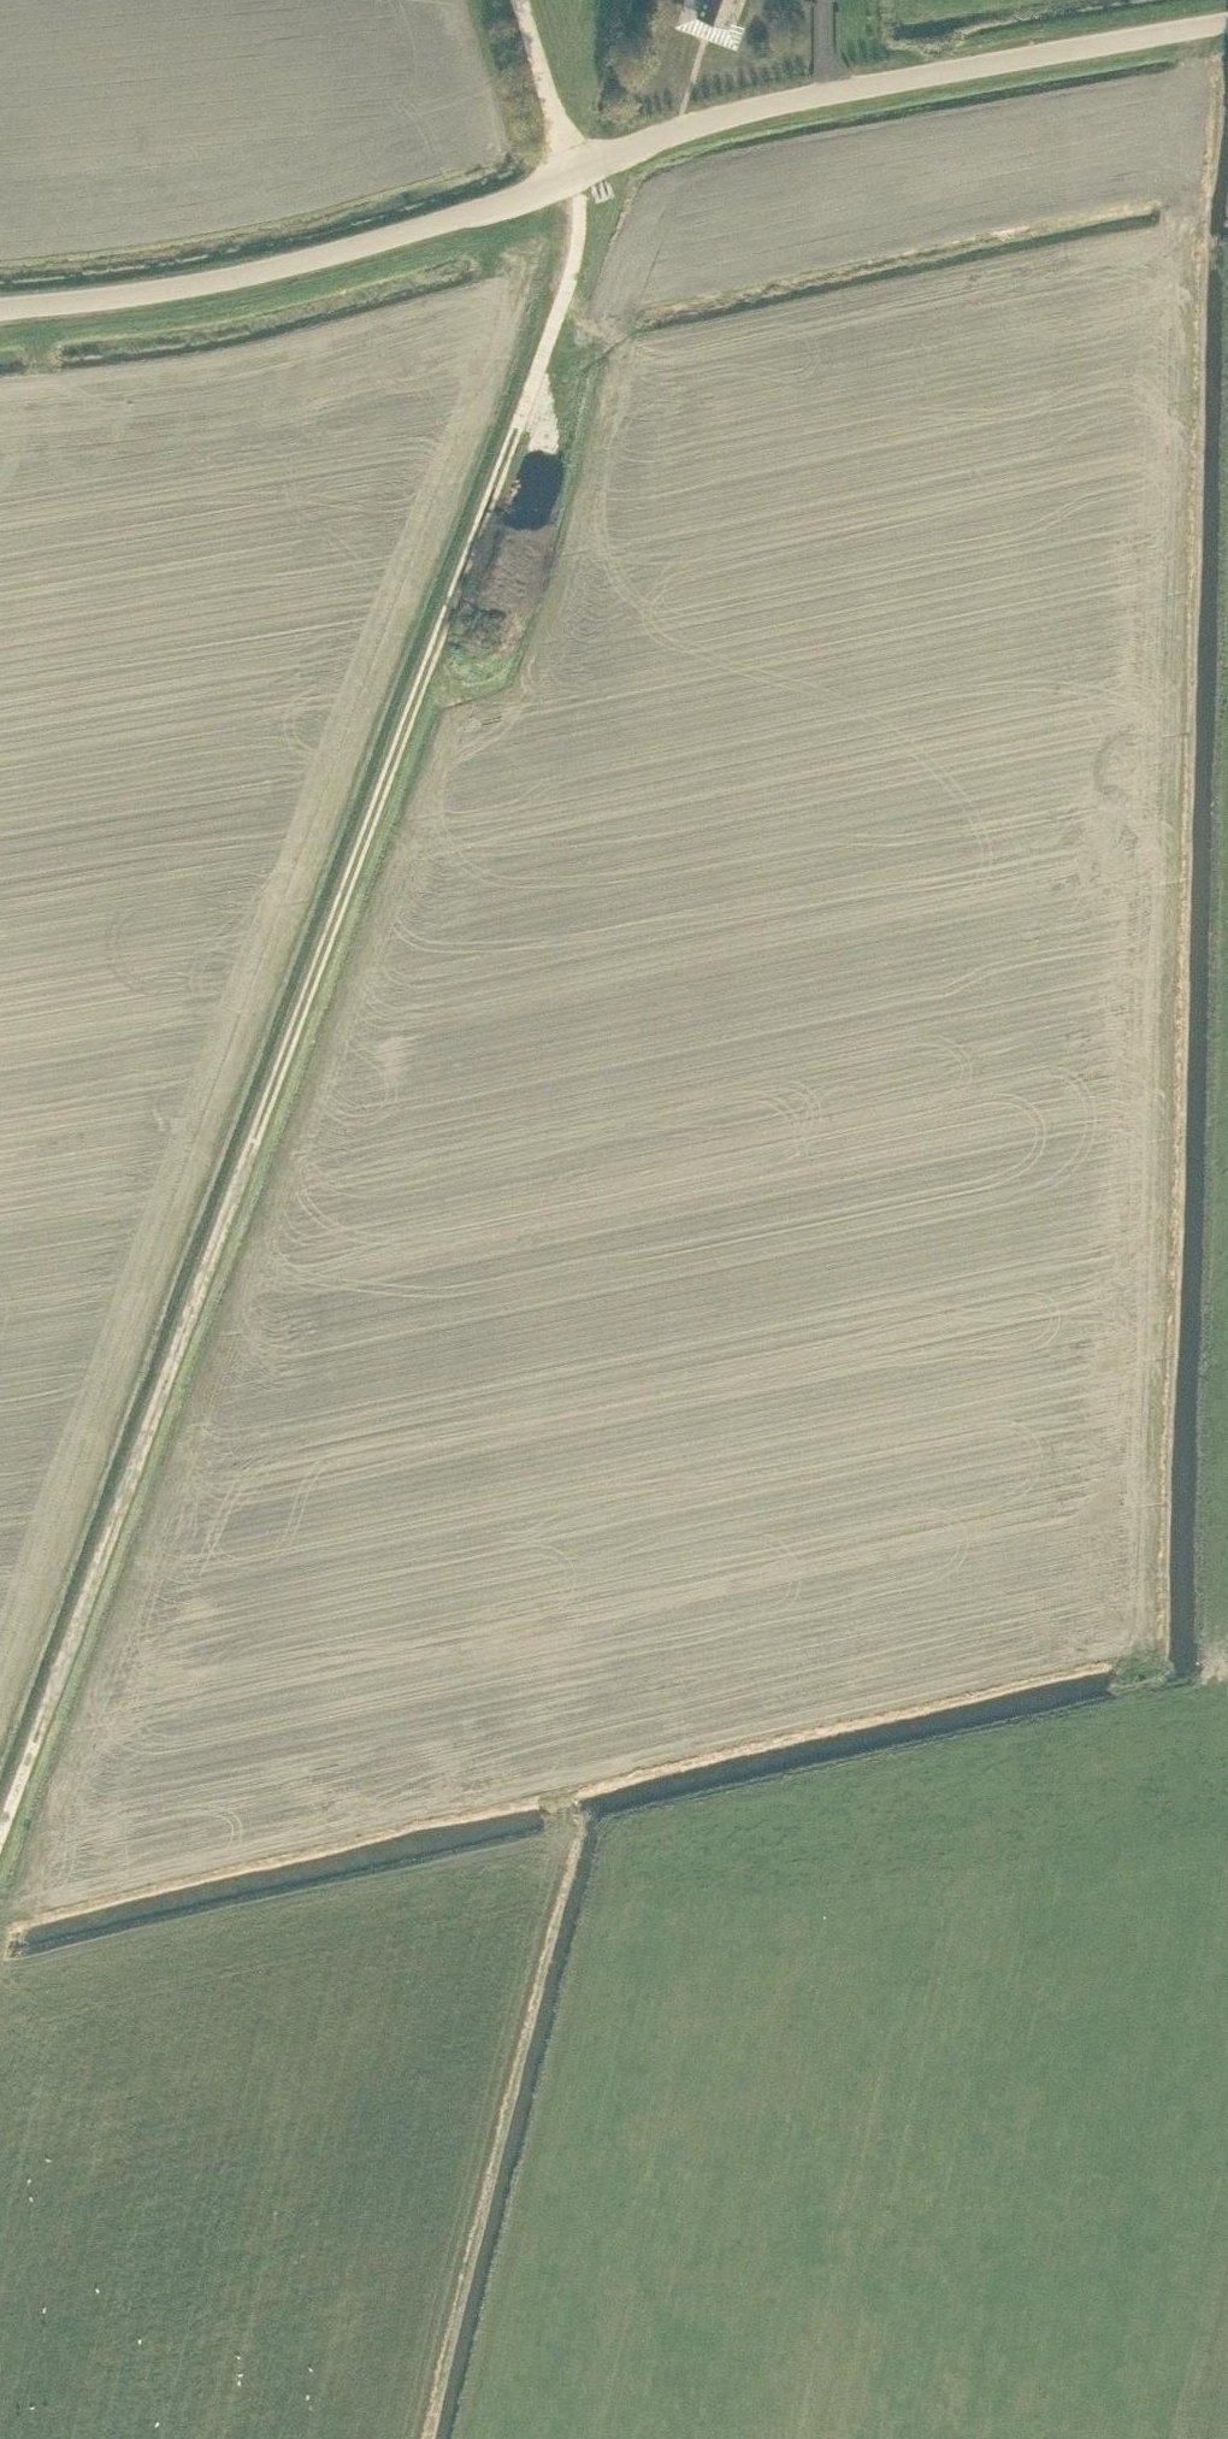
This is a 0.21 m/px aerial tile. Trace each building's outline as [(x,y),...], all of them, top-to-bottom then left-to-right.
[(695,14),(724,25),(734,0),(700,0),(695,14)]
